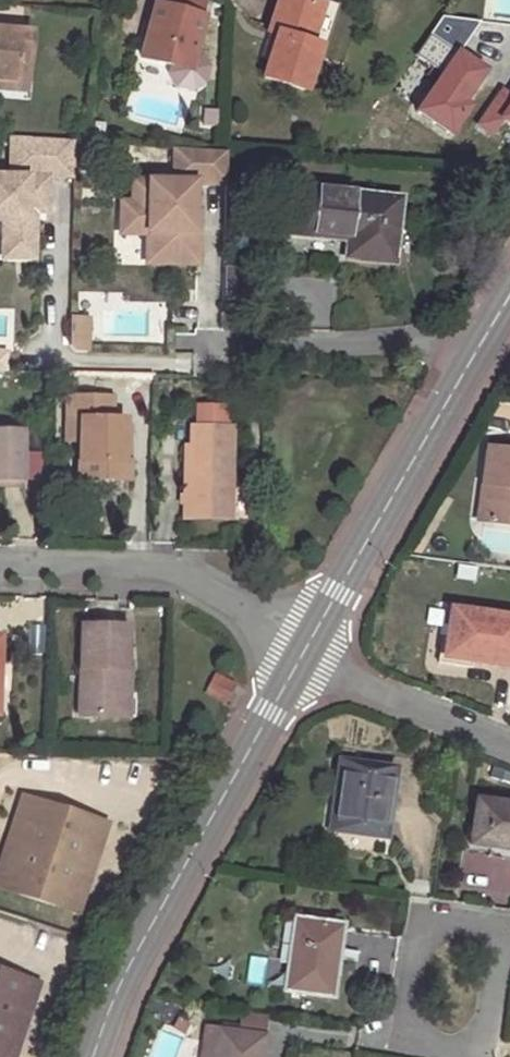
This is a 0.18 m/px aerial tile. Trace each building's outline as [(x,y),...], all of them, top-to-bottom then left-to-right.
[(157,4),(199,16),(203,0),(158,0),(157,4)] [(303,0),(277,0),(266,31),(275,35),(261,75),(304,90),(319,46),(324,47),(339,5),(326,0),(324,0),(321,6),(303,0)] [(157,4),(153,3),(140,55),(187,70),(202,17),(199,16),(157,4)] [(15,78),(17,59),(26,60),(29,32),(0,30),(0,77),(15,78)] [(442,43),(431,36),(422,51),(432,58),(442,43)] [(26,60),(17,59),(15,78),(0,77),(0,88),(24,90),(26,60)] [(218,127),(219,111),(205,110),(204,127),(218,127)] [(74,140),(11,136),(10,178),(0,177),(0,221),(3,221),(2,241),(33,241),(33,220),(25,220),(25,212),(33,212),(45,212),(46,174),(73,175),(74,140)] [(226,184),(227,152),(216,151),(175,148),(174,182),(133,181),(132,202),(121,202),(121,233),(147,233),(147,240),(174,241),(174,253),(197,254),(198,222),(192,222),(193,212),(194,183),(226,184)] [(346,239),(344,255),(392,260),(398,199),(290,186),(287,231),(346,239)] [(33,220),(33,212),(25,212),(25,220),(33,220)] [(174,241),(147,240),(146,263),(197,264),(197,254),(174,253),(174,241)] [(33,241),(2,241),(2,258),(32,258),(33,241)] [(250,270),(224,270),(223,307),(249,308),(250,270)] [(70,339),(88,339),(88,318),(70,318),(70,339)] [(69,350),(87,351),(88,339),(70,339),(69,350)] [(111,397),(66,396),(65,419),(78,419),(77,477),(129,479),(130,460),(123,461),(124,419),(111,419),(111,397)] [(232,426),(191,425),(191,445),(185,445),(183,516),(229,518),(232,426)] [(0,432),(0,479),(19,480),(20,432),(0,432)] [(486,522),(509,525),(509,452),(488,448),(483,489),(491,490),(486,522)] [(478,520),(486,522),(491,490),(483,489),(478,520)] [(470,659),(509,665),(509,616),(451,608),(447,637),(445,655),(470,659)] [(120,667),(126,668),(126,625),(80,624),(79,714),(120,715),(120,667)] [(468,668),(470,659),(445,655),(447,637),(439,636),(435,663),(468,668)] [(129,668),(126,668),(120,667),(120,715),(128,716),(129,668)] [(234,684),(216,674),(205,691),(224,701),(234,684)] [(392,770),(339,761),(329,829),(384,836),(392,770)] [(30,800),(23,798),(15,821),(23,823),(30,800)] [(97,822),(30,800),(23,823),(16,845),(9,866),(1,889),(67,911),(75,888),(82,866),(89,845),(97,822)] [(509,847),(509,805),(477,800),(471,840),(491,844),(509,847)] [(23,823),(15,821),(8,842),(16,845),(23,823)] [(104,825),(97,822),(89,845),(97,847),(104,825)] [(16,845),(8,842),(1,864),(9,866),(16,845)] [(491,844),(490,853),(509,856),(509,847),(491,844)] [(97,847),(89,845),(82,866),(90,869),(97,847)] [(1,864),(0,867),(0,889),(1,889),(9,866),(1,864)] [(90,869),(82,866),(75,888),(83,891),(90,869)] [(83,891),(75,888),(67,911),(75,913),(83,891)] [(296,940),(299,921),(293,920),(291,939),(296,940)] [(338,927),(299,921),(296,940),(291,939),(284,990),(330,996),(338,927)] [(0,971),(0,1054),(3,1046),(10,1023),(18,1002),(26,980),(0,971)] [(36,983),(26,980),(18,1002),(28,1005),(36,983)] [(21,1027),(28,1005),(18,1002),(10,1023),(21,1027)] [(221,1022),(220,1029),(262,1036),(265,1016),(242,1013),(240,1025),(221,1022)] [(191,1022),(179,1015),(172,1025),(184,1033),(191,1022)] [(13,1050),(21,1027),(10,1023),(3,1046),(13,1050)] [(262,1036),(220,1029),(212,1028),(206,1031),(202,1056),(260,1056),(262,1036)] [(13,1050),(3,1046),(0,1054),(0,1056),(11,1056),(13,1050)]
